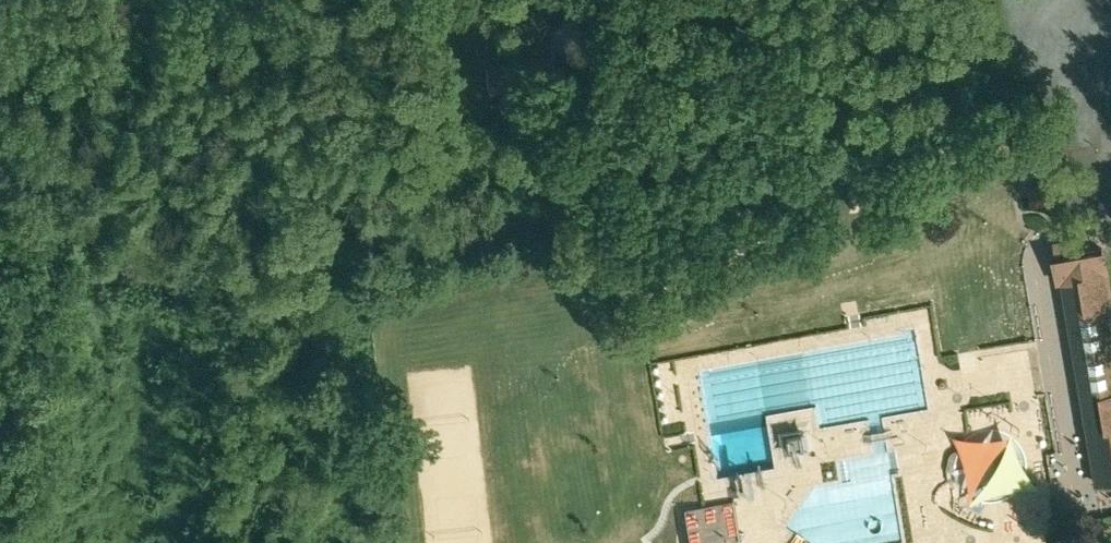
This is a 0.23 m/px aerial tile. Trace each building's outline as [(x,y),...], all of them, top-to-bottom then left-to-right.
[(549,20),(533,23),(536,43),(531,44),(532,54),(538,53),(539,56),(554,54),(549,20)] [(539,56),(488,65),(492,89),(558,78),(554,54),(539,56)] [(1053,255),(1057,282),(1062,281),(1095,484),(1110,482),(1110,306),(1110,305),(1110,282),(1105,246),(1053,255)] [(688,502),(694,542),(739,542),(732,496),(688,502)]
